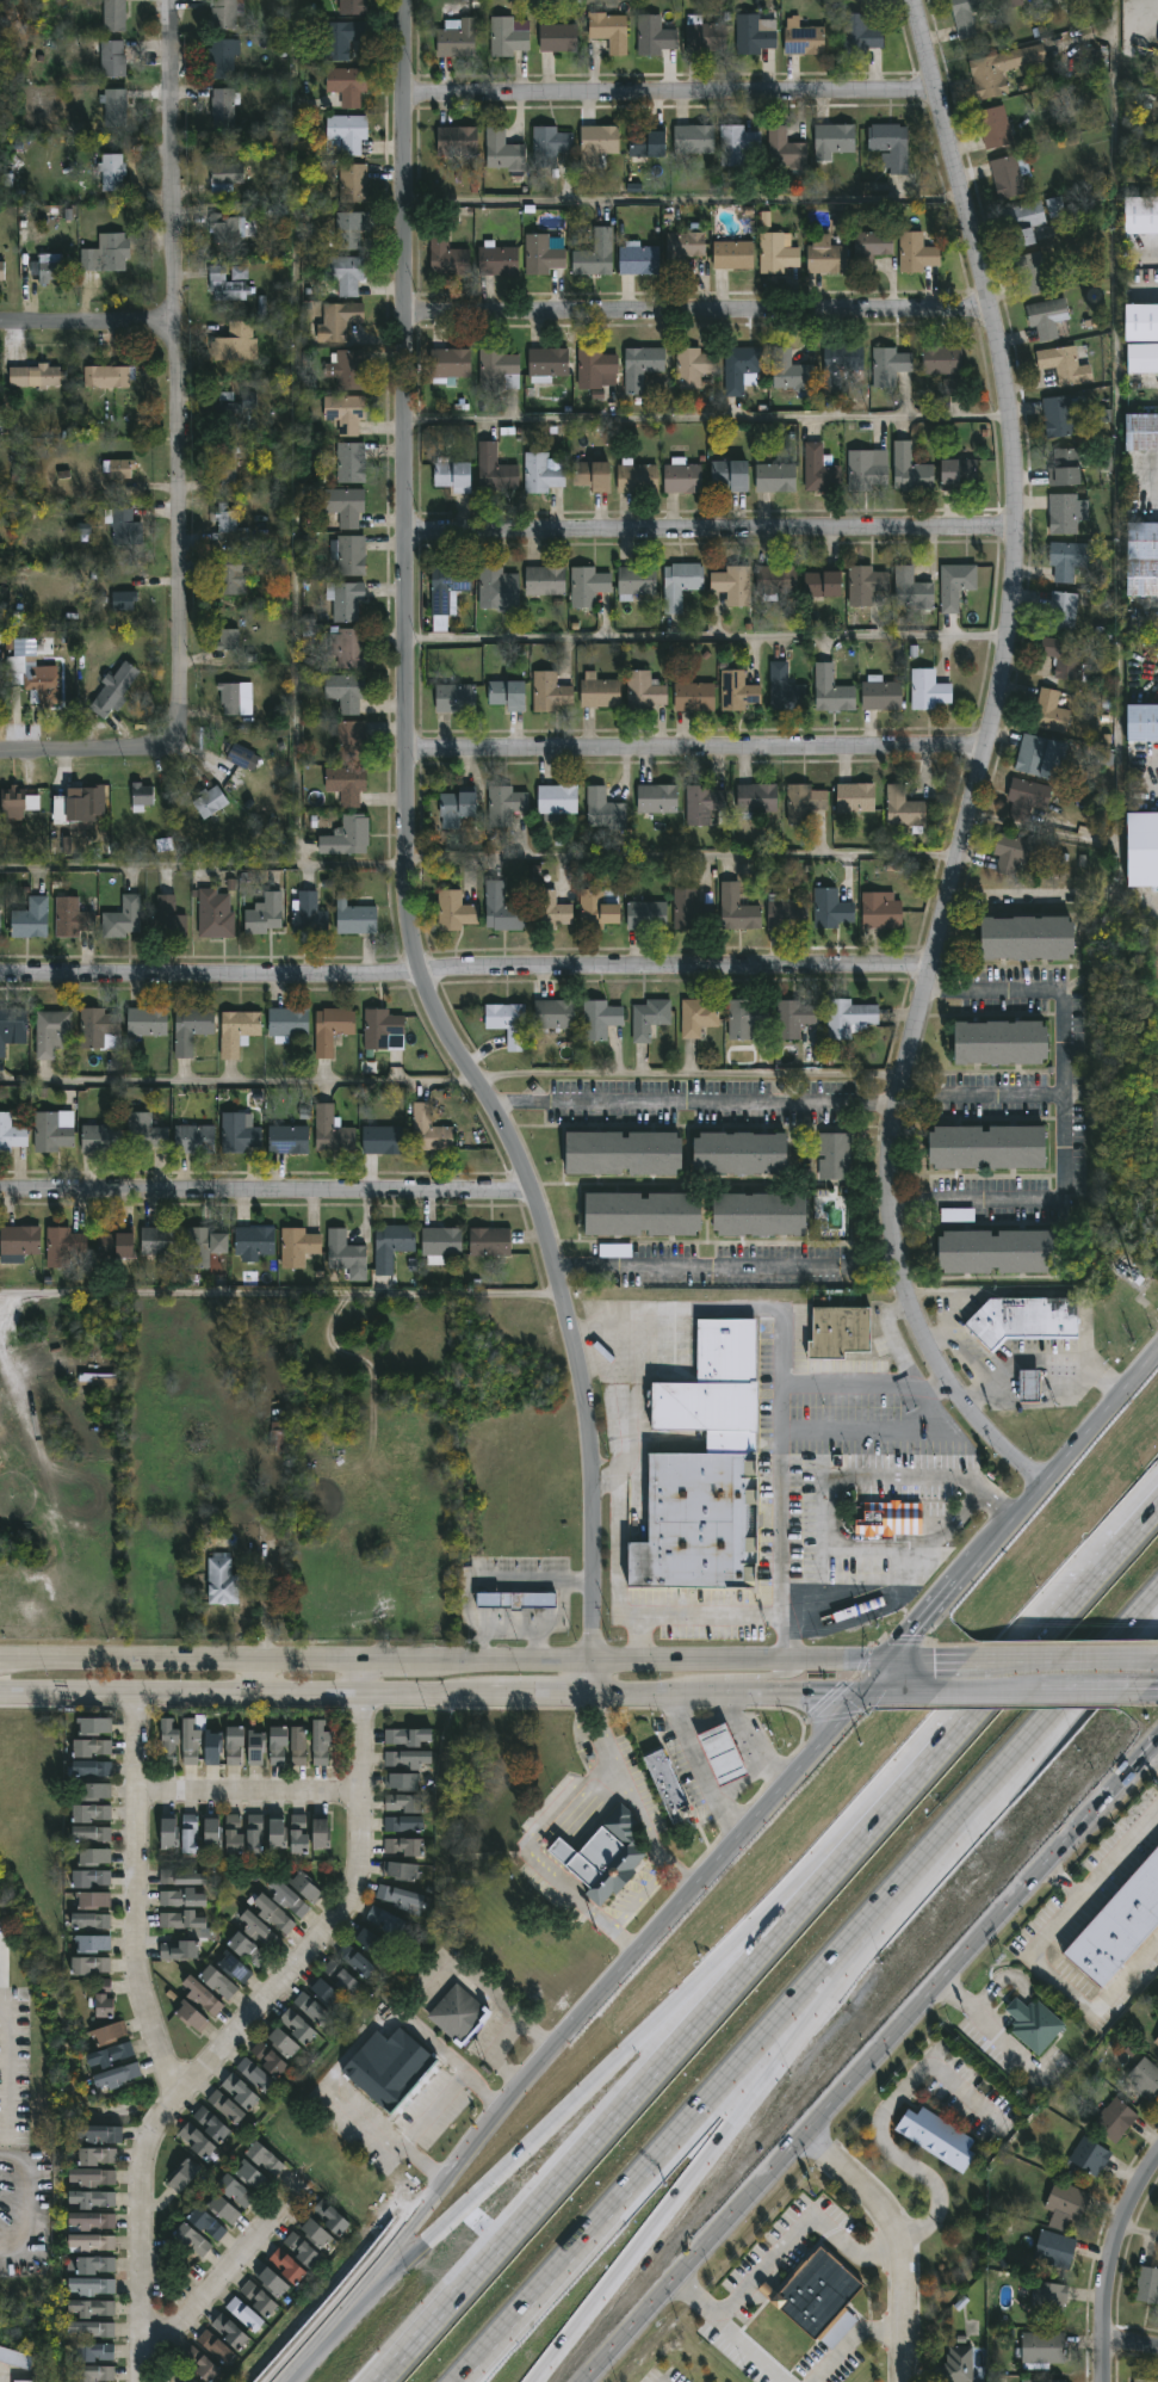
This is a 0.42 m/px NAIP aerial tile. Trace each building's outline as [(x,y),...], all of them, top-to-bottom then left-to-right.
[(101,33),(101,0),(124,0),(124,33),(101,33)] [(212,31),(212,0),(240,0),(240,31),(212,31)] [(336,16),(336,0),(365,0),(365,16),(336,16)] [(958,41),(948,0),(984,0),(986,11),(970,14),(976,36),(958,41)] [(998,11),(996,0),(1021,0),(1022,6),(998,11)] [(588,39),(588,14),(625,14),(625,56),(607,56),(607,39),(588,39)] [(636,16),(659,16),(659,31),(676,31),(676,50),(636,50),(636,16)] [(735,55),(735,16),(775,16),(775,55),(735,55)] [(869,25),(881,25),(881,51),(843,51),(843,16),(869,16),(869,25)] [(490,18),(527,19),(527,56),(489,56),(490,18)] [(784,56),(784,18),(798,18),(798,27),(822,27),(822,56),(784,56)] [(473,57),(435,57),(435,30),(445,30),(445,19),(473,19),(473,57)] [(347,62),(326,62),(326,23),(360,23),(360,43),(347,43),(347,62)] [(537,53),(537,25),(576,25),(576,53),(537,53)] [(724,25),(724,53),(685,53),(685,25),(724,25)] [(236,41),(236,80),(208,80),(208,41),(236,41)] [(99,79),(99,42),(124,42),(124,79),(99,79)] [(1007,94),(976,101),(966,61),(1041,45),(1045,63),(1002,72),(1007,94)] [(366,94),(360,94),(360,110),(339,110),(339,93),(324,93),(324,70),(366,70),(366,94)] [(124,91),(124,126),(103,126),(103,91),(124,91)] [(210,129),(210,91),(235,91),(235,129),(210,129)] [(974,112),(1002,106),(1011,144),(983,152),(974,112)] [(324,156),(324,117),(366,117),(366,142),(360,142),(360,156),(324,156)] [(712,155),(674,155),(673,128),(711,126),(712,155)] [(719,167),(719,126),(743,126),(743,132),(758,132),(758,154),(745,154),(745,167),(719,167)] [(785,126),(785,144),(805,144),(805,169),(767,169),(767,126),(785,126)] [(853,154),(832,154),(832,161),(813,161),(813,126),(853,126),(853,154)] [(867,152),(867,126),(906,126),(906,177),(884,177),(884,152),(867,152)] [(571,153),(553,153),(553,168),(532,168),(532,128),(556,128),(556,134),(571,134),(571,153)] [(617,128),(617,156),(597,156),(597,177),(578,177),(578,128),(617,128)] [(435,129),(476,129),(476,156),(435,156),(435,129)] [(503,129),(503,146),(524,146),(524,171),(484,171),(484,129),(503,129)] [(662,132),(662,156),(630,156),(630,132),(662,132)] [(1024,193),(998,202),(986,163),(1013,155),(1024,193)] [(100,156),(123,156),(123,193),(100,193),(100,156)] [(210,192),(210,165),(242,165),(242,192),(210,192)] [(369,204),(338,204),(338,166),(369,166),(369,204)] [(1064,216),(1061,197),(1046,199),(1049,219),(1064,216)] [(1122,197),(1157,197),(1157,234),(1122,234),(1122,197)] [(1013,249),(1003,211),(1038,202),(1047,241),(1013,249)] [(363,214),(361,251),(334,249),(335,214),(363,214)] [(242,243),(209,243),(209,218),(242,218),(242,243)] [(428,228),(446,228),(446,251),(469,251),(469,274),(429,274),(428,228)] [(612,228),(612,276),(570,276),(570,252),(592,252),(592,228),(612,228)] [(921,274),(898,274),(898,233),(921,233),(921,248),(939,248),(939,267),(921,267),(921,274)] [(79,272),(79,249),(98,249),(98,234),(128,234),(128,272),(79,272)] [(665,234),(704,234),(704,258),(683,258),(683,273),(665,273),(665,234)] [(871,273),(852,273),(853,234),(891,234),(890,257),(871,255),(871,273)] [(546,235),(547,251),(563,251),(563,273),(525,274),(525,235),(546,235)] [(758,272),(758,235),(797,235),(797,272),(758,272)] [(844,246),(844,273),(807,273),(807,235),(829,235),(829,246),(844,246)] [(712,270),(712,242),(751,242),(751,270),(712,270)] [(477,248),(516,248),(516,276),(477,276),(477,248)] [(618,276),(618,248),(657,248),(657,276),(618,276)] [(1011,259),(1039,252),(1049,291),(1022,298),(1011,259)] [(38,254),(58,254),(58,284),(38,284),(38,254)] [(334,298),(334,258),(358,258),(358,298),(334,298)] [(209,266),(227,266),(227,267),(248,267),(248,301),(209,301),(209,266)] [(1026,307),(1053,301),(1060,338),(1033,344),(1026,307)] [(315,325),(321,325),(321,304),(363,304),(363,323),(346,323),(346,344),(315,344),(315,325)] [(1122,304),(1157,304),(1157,341),(1122,341),(1122,304)] [(210,362),(210,339),(227,339),(227,323),(253,323),(254,362),(210,362)] [(1125,345),(1157,344),(1157,374),(1125,374),(1125,345)] [(1092,384),(1055,389),(1053,369),(1036,371),(1034,352),(1073,346),(1077,368),(1090,365),(1092,384)] [(921,347),(956,347),(956,375),(921,375),(921,347)] [(822,395),(822,348),(862,348),(862,395),(822,395)] [(871,389),(871,348),(894,348),(894,353),(910,353),(910,372),(893,372),(893,389),(871,389)] [(566,350),(566,379),(527,379),(527,350),(566,350)] [(578,350),(615,350),(615,382),(578,382),(578,350)] [(623,350),(663,350),(663,374),(643,374),(643,396),(623,396),(623,350)] [(675,350),(700,350),(700,353),(712,353),(712,376),(699,376),(699,390),(675,390),(675,350)] [(724,397),(724,350),(758,350),(758,375),(742,375),(742,397),(724,397)] [(810,366),(810,391),(772,391),(772,350),(789,350),(789,366),(810,366)] [(429,377),(429,351),(469,351),(469,377),(429,377)] [(335,352),(363,352),(363,391),(335,391),(335,352)] [(518,352),(518,382),(478,382),(478,352),(518,352)] [(6,368),(64,368),(64,389),(6,389),(6,368)] [(82,389),(82,369),(134,369),(134,389),(82,389)] [(960,380),(943,379),(942,396),(960,397),(960,380)] [(255,392),(242,391),(242,404),(218,403),(218,418),(241,419),(242,408),(254,409),(255,392)] [(1041,399),(1073,397),(1075,438),(1044,439),(1041,399)] [(338,438),(336,422),(322,422),(322,399),(363,399),(363,422),(358,422),(358,438),(338,438)] [(1123,414),(1157,414),(1157,451),(1123,451),(1123,414)] [(893,490),(893,442),(910,442),(910,465),(933,465),(933,490),(893,490)] [(495,443),(495,467),(515,467),(516,490),(478,492),(477,443),(495,443)] [(363,485),(336,485),(336,444),(363,444),(363,485)] [(803,493),(803,444),(820,444),(820,457),(828,457),(828,465),(838,465),(838,493),(803,493)] [(1077,487),(1047,487),(1047,450),(1077,450),(1077,487)] [(886,451),(886,490),(848,490),(848,451),(886,451)] [(563,468),(563,488),(546,488),(546,494),(524,494),(524,453),(546,453),(546,468),(563,468)] [(234,487),(217,487),(217,455),(234,455),(234,487)] [(990,461),(990,489),(939,489),(939,461),(990,461)] [(131,463),(131,477),(109,477),(110,462),(131,463)] [(469,463),(469,494),(433,494),(433,463),(469,463)] [(589,488),(572,488),(572,463),(608,463),(608,493),(589,493),(589,488)] [(726,493),(726,487),(710,487),(710,463),(745,463),(745,493),(726,493)] [(655,465),(655,493),(615,493),(615,465),(655,465)] [(700,465),(700,493),(663,493),(663,465),(700,465)] [(794,465),(794,493),(754,493),(754,465),(794,465)] [(323,513),(323,490),(363,490),(363,530),(338,530),(338,513),(323,513)] [(1047,535),(1047,495),(1077,495),(1077,500),(1086,500),(1086,522),(1076,522),(1076,535),(1047,535)] [(216,542),(216,505),(225,505),(225,512),(235,512),(235,542),(216,542)] [(141,547),(112,547),(112,512),(141,512),(141,547)] [(1125,523),(1157,523),(1157,597),(1125,597),(1125,523)] [(364,537),(364,576),(335,576),(335,537),(364,537)] [(1048,582),(1049,543),(1088,544),(1088,569),(1073,569),(1073,584),(1048,582)] [(246,596),(213,596),(213,557),(246,557),(246,596)] [(701,591),(680,591),(680,615),(662,615),(662,564),(701,564),(701,591)] [(976,566),(976,591),(958,591),(958,615),(940,615),(940,566),(976,566)] [(617,567),(654,567),(654,596),(617,596),(617,567)] [(724,574),(724,567),(749,567),(749,597),(710,597),(710,574),(724,574)] [(794,567),(793,598),(757,598),(757,567),(794,567)] [(848,567),(871,567),(871,573),(887,573),(887,593),(871,593),(871,606),(849,607),(848,567)] [(931,610),(894,610),(894,567),(911,567),(911,584),(931,584),(931,610)] [(524,568),(563,568),(563,597),(524,597),(524,568)] [(609,593),(593,594),(593,610),(569,611),(569,569),(593,568),(593,574),(609,573),(609,593)] [(469,592),(448,592),(448,617),(429,617),(429,569),(469,569),(469,592)] [(478,570),(518,570),(518,612),(478,613),(478,570)] [(840,573),(840,597),(805,597),(805,573),(840,573)] [(360,585),(360,624),(330,624),(330,585),(360,585)] [(1073,631),(1046,630),(1048,592),(1077,594),(1073,631)] [(111,593),(134,593),(134,612),(111,612),(111,593)] [(217,631),(237,631),(237,652),(217,652),(217,631)] [(364,631),(364,669),(335,669),(335,656),(329,656),(329,631),(364,631)] [(1053,679),(1055,659),(1038,656),(1040,638),(1080,642),(1077,681),(1053,679)] [(13,640),(33,640),(35,667),(55,667),(56,705),(37,706),(36,692),(21,692),(20,673),(14,673),(13,640)] [(104,721),(87,709),(122,661),(138,673),(104,721)] [(803,686),(803,711),(769,711),(769,662),(786,662),(786,686),(803,686)] [(832,664),(832,686),(853,686),(853,710),(813,710),(813,664),(832,664)] [(935,710),(910,710),(910,669),(933,669),(933,684),(949,684),(949,704),(935,704),(935,710)] [(720,710),(720,671),(742,671),(742,686),(758,686),(758,710),(720,710)] [(626,672),(649,672),(649,684),(665,684),(665,708),(626,708),(626,672)] [(556,673),(556,686),(571,686),(571,711),(532,711),(532,673),(556,673)] [(363,677),(363,716),(339,716),(339,699),(323,699),(323,677),(363,677)] [(580,708),(580,680),(618,680),(618,708),(580,708)] [(524,683),(524,712),(503,712),(503,705),(488,705),(488,683),(524,683)] [(899,710),(860,710),(860,683),(899,683),(899,710)] [(713,684),(713,711),(674,711),(674,684),(713,684)] [(237,685),(237,716),(218,716),(218,685),(237,685)] [(473,714),(434,714),(434,686),(473,686),(473,714)] [(1055,708),(1070,711),(1065,734),(1028,727),(1036,687),(1059,692),(1055,708)] [(1125,704),(1157,704),(1157,741),(1125,741),(1125,704)] [(336,760),(336,723),(363,723),(363,760),(336,760)] [(1047,740),(1039,778),(1013,771),(1022,734),(1047,740)] [(224,761),(233,745),(252,754),(243,771),(224,761)] [(364,792),(358,792),(358,809),(339,809),(339,792),(323,792),(323,769),(364,769),(364,792)] [(1005,802),(1010,778),(1049,788),(1045,812),(1005,802)] [(873,814),(835,814),(835,784),(873,784),(873,814)] [(227,802),(204,822),(190,804),(212,785),(227,802)] [(675,785),(675,814),(636,814),(636,785),(675,785)] [(776,785),(776,814),(736,814),(736,785),(776,785)] [(923,802),(923,828),(886,828),(886,785),(903,785),(903,802),(923,802)] [(131,813),(131,786),(151,786),(151,807),(141,807),(141,813),(131,813)] [(576,786),(576,814),(557,814),(557,823),(537,823),(537,786),(576,786)] [(807,826),(785,826),(785,786),(825,786),(825,812),(807,812),(807,826)] [(488,788),(510,788),(510,792),(527,792),(527,813),(504,813),(504,827),(488,827),(488,788)] [(625,804),(625,829),(586,829),(586,788),(605,788),(605,804),(625,804)] [(717,813),(717,827),(685,827),(685,788),(724,788),(724,813),(717,813)] [(23,821),(0,821),(0,789),(23,789),(23,821)] [(100,792),(100,825),(52,825),(52,792),(100,792)] [(475,817),(458,817),(458,829),(438,829),(438,795),(475,795),(475,817)] [(1125,814),(1157,814),(1157,888),(1125,888),(1125,814)] [(317,834),(340,834),(340,815),(366,815),(366,854),(317,854),(317,834)] [(1035,845),(1029,865),(1017,862),(1013,878),(993,872),(997,858),(991,856),(998,834),(1035,845)] [(484,931),(484,881),(503,881),(503,906),(524,906),(524,931),(484,931)] [(719,883),(737,883),(737,907),(758,907),(758,931),(719,931),(719,883)] [(711,905),(711,931),(674,931),(674,889),(696,889),(696,905),(711,905)] [(853,926),(815,926),(815,889),(836,889),(836,905),(853,905),(853,926)] [(231,937),(198,937),(197,890),(231,890),(231,937)] [(243,933),(243,906),(262,906),(261,891),(280,890),(280,932),(243,933)] [(327,911),(326,934),(291,933),(291,890),(316,890),(316,909),(327,911)] [(438,890),(460,890),(460,905),(475,905),(475,930),(438,930),(438,890)] [(618,903),(618,926),(580,926),(580,890),(601,890),(601,903),(618,903)] [(534,928),(534,891),(555,891),(555,906),(571,906),(571,928),(534,928)] [(100,913),(120,913),(120,894),(138,894),(138,937),(100,937),(100,913)] [(899,901),(899,930),(860,930),(860,894),(892,894),(892,901),(899,901)] [(155,895),(174,895),(174,915),(185,915),(185,937),(165,937),(165,927),(155,927),(155,895)] [(376,905),(376,932),(336,932),(336,895),(346,895),(346,905),(376,905)] [(45,937),(10,937),(10,911),(30,911),(30,896),(45,896),(45,937)] [(78,896),(78,912),(93,912),(93,932),(79,932),(79,937),(54,937),(54,896),(78,896)] [(767,930),(767,901),(805,901),(805,930),(767,930)] [(664,930),(625,930),(625,903),(664,903),(664,930)] [(980,917),(1072,917),(1072,958),(980,958),(980,917)] [(632,1044),(632,1000),(670,1000),(670,1025),(648,1025),(648,1044),(632,1044)] [(681,1039),(681,1000),(717,1000),(717,1028),(702,1028),(702,1039),(681,1039)] [(727,1042),(727,1000),(766,1000),(766,1025),(750,1025),(750,1042),(727,1042)] [(850,1000),(850,1005),(877,1005),(877,1026),(849,1026),(849,1042),(825,1042),(825,1000),(850,1000)] [(572,1001),(572,1030),(532,1030),(532,1001),(572,1001)] [(621,1026),(605,1026),(605,1042),(582,1042),(582,1001),(605,1001),(605,1007),(621,1007),(621,1026)] [(815,1024),(798,1024),(798,1039),(775,1039),(775,1001),(815,1001),(815,1024)] [(524,1005),(524,1053),(504,1053),(504,1030),(484,1030),(484,1005),(524,1005)] [(4,1057),(0,1057),(0,1008),(25,1008),(25,1033),(4,1033),(4,1057)] [(166,1008),(166,1036),(125,1036),(125,1008),(166,1008)] [(267,1036),(267,1008),(308,1008),(308,1036),(267,1036)] [(353,1033),(333,1033),(333,1059),(314,1059),(314,1008),(353,1008),(353,1033)] [(363,1049),(363,1008),(386,1008),(386,1014),(402,1014),(402,1033),(386,1033),(386,1049),(363,1049)] [(79,1010),(118,1010),(118,1032),(101,1032),(101,1047),(79,1047),(79,1010)] [(192,1057),(174,1057),(174,1010),(212,1010),(212,1033),(192,1033),(192,1057)] [(52,1059),(35,1059),(35,1011),(69,1011),(69,1048),(52,1048),(52,1059)] [(260,1012),(260,1035),(239,1035),(239,1060),(219,1059),(219,1011),(260,1012)] [(1046,1062),(954,1063),(954,1022),(1046,1020),(1046,1062)] [(332,1128),(353,1128),(353,1152),(314,1152),(314,1103),(332,1103),(332,1128)] [(451,1127),(451,1150),(411,1150),(411,1103),(429,1103),(429,1127),(451,1127)] [(33,1111),(72,1111),(72,1150),(33,1150),(33,1111)] [(26,1149),(0,1149),(0,1112),(10,1112),(10,1127),(26,1127),(26,1149)] [(221,1112),(249,1112),(249,1127),(259,1127),(259,1150),(221,1150),(221,1112)] [(150,1113),(150,1125),(166,1125),(166,1148),(128,1148),(128,1113),(150,1113)] [(119,1125),(119,1152),(80,1152),(80,1125),(119,1125)] [(212,1125),(212,1153),(173,1153),(173,1125),(212,1125)] [(306,1153),(268,1153),(268,1125),(306,1125),(306,1153)] [(928,1125),(1045,1125),(1045,1168),(928,1168),(928,1125)] [(402,1154),(361,1154),(361,1127),(402,1127),(402,1154)] [(564,1131),(680,1131),(680,1175),(564,1174),(564,1131)] [(785,1133),(785,1174),(692,1174),(693,1133),(785,1133)] [(817,1178),(817,1133),(848,1133),(848,1178),(817,1178)] [(584,1235),(584,1193),(699,1193),(699,1236),(584,1235)] [(805,1193),(805,1235),(712,1235),(712,1193),(805,1193)] [(23,1263),(0,1263),(0,1226),(38,1226),(38,1254),(23,1254),(23,1263)] [(414,1226),(414,1252),(392,1252),(392,1275),(374,1275),(374,1226),(414,1226)] [(68,1266),(45,1266),(45,1227),(83,1227),(83,1252),(68,1252),(68,1266)] [(140,1254),(140,1227),(179,1227),(179,1254),(140,1254)] [(234,1259),(234,1227),(272,1227),(272,1259),(234,1259)] [(303,1267),(280,1267),(280,1228),(304,1228),(304,1232),(320,1232),(320,1253),(303,1253),(303,1267)] [(327,1228),(343,1228),(343,1246),(364,1246),(364,1271),(327,1271),(327,1228)] [(460,1257),(421,1257),(421,1228),(460,1228),(460,1257)] [(508,1228),(508,1257),(467,1257),(467,1228),(508,1228)] [(210,1267),(186,1267),(186,1229),(225,1229),(225,1253),(209,1253),(210,1267)] [(939,1272),(939,1230),(1053,1230),(1053,1272),(939,1272)] [(131,1257),(95,1257),(95,1232),(131,1232),(131,1257)] [(1078,1341),(1077,1298),(985,1300),(985,1316),(974,1316),(974,1342),(1078,1341)] [(807,1357),(807,1340),(812,1340),(812,1307),(871,1308),(871,1352),(846,1351),(846,1357),(807,1357)] [(705,1451),(705,1431),(651,1431),(651,1383),(696,1384),(696,1320),(756,1320),(756,1451),(705,1451)] [(1019,1404),(1041,1403),(1040,1370),(1019,1371),(1019,1404)] [(280,1423),(280,1449),(268,1449),(268,1423),(280,1423)] [(756,1451),(755,1587),(626,1586),(627,1541),(648,1541),(648,1451),(705,1451),(756,1451)] [(921,1502),(865,1502),(865,1516),(854,1516),(854,1537),(921,1537),(921,1502)] [(237,1573),(237,1604),(206,1604),(206,1554),(229,1554),(229,1573),(237,1573)] [(475,1607),(475,1591),(555,1591),(555,1607),(475,1607)] [(161,1717),(177,1717),(177,1764),(161,1764),(161,1717)] [(78,1736),(112,1735),(112,1718),(78,1719),(78,1736)] [(181,1718),(199,1718),(199,1764),(181,1764),(181,1718)] [(205,1764),(205,1721),(221,1721),(221,1764),(205,1764)] [(312,1765),(312,1721),(330,1721),(330,1765),(312,1765)] [(726,1722),(695,1735),(718,1789),(750,1775),(726,1722)] [(242,1764),(225,1764),(225,1727),(242,1727),(242,1764)] [(270,1765),(270,1727),(286,1727),(286,1765),(270,1765)] [(290,1765),(290,1727),(305,1727),(305,1765),(290,1765)] [(247,1765),(247,1729),(264,1729),(264,1765),(247,1765)] [(384,1730),(385,1747),(421,1746),(421,1742),(431,1742),(431,1730),(384,1730)] [(74,1758),(92,1759),(92,1755),(111,1755),(112,1741),(74,1740),(74,1758)] [(643,1754),(673,1825),(693,1816),(663,1746),(643,1754)] [(385,1752),(385,1769),(420,1769),(420,1765),(432,1765),(431,1752),(385,1752)] [(111,1778),(111,1762),(73,1761),(73,1777),(111,1778)] [(384,1790),(384,1773),(420,1773),(420,1790),(384,1790)] [(111,1785),(81,1784),(81,1800),(111,1801),(111,1785)] [(385,1811),(404,1811),(404,1814),(424,1814),(423,1795),(385,1795),(385,1811)] [(112,1821),(111,1805),(73,1806),(73,1824),(91,1824),(91,1821),(112,1821)] [(620,1806),(577,1853),(565,1843),(559,1837),(547,1851),(555,1857),(589,1889),(584,1895),(599,1908),(649,1852),(634,1839),(645,1827),(620,1806)] [(197,1852),(181,1852),(181,1813),(197,1813),(197,1852)] [(225,1814),(244,1814),(261,1814),(260,1852),(225,1852),(225,1814)] [(290,1852),(290,1815),(308,1815),(308,1852),(290,1852)] [(204,1847),(204,1816),(219,1816),(219,1847),(204,1847)] [(384,1818),(385,1832),(424,1831),(424,1817),(384,1818)] [(175,1847),(161,1847),(161,1818),(175,1818),(175,1847)] [(268,1850),(268,1818),(284,1818),(284,1850),(268,1850)] [(312,1818),(327,1818),(327,1847),(312,1847),(312,1818)] [(111,1842),(111,1827),(73,1827),(73,1841),(111,1842)] [(385,1854),(404,1854),(404,1858),(422,1857),(422,1839),(384,1839),(385,1854)] [(1064,1952),(1157,1842),(1157,1922),(1103,1987),(1064,1952)] [(111,1865),(111,1849),(79,1850),(79,1865),(111,1865)] [(419,1864),(383,1863),(382,1878),(419,1880),(419,1864)] [(159,1887),(159,1868),(206,1868),(206,1887),(159,1887)] [(110,1871),(109,1889),(72,1888),(72,1870),(110,1871)] [(289,1884),(299,1872),(322,1896),(311,1907),(289,1884)] [(265,1892),(275,1878),(309,1909),(298,1921),(265,1892)] [(424,1895),(378,1885),(374,1903),(421,1912),(424,1895)] [(159,1908),(159,1890),(206,1890),(206,1908),(159,1908)] [(110,1893),(110,1909),(75,1909),(75,1893),(110,1893)] [(252,1907),(262,1895),(295,1926),(284,1937),(252,1907)] [(395,1937),(365,1920),(373,1906),(403,1923),(395,1937)] [(237,1921),(247,1911),(278,1940),(268,1951),(237,1921)] [(159,1913),(205,1913),(205,1930),(159,1930),(159,1913)] [(70,1930),(70,1915),(109,1915),(109,1930),(70,1930)] [(352,1940),(363,1926),(388,1945),(378,1958),(352,1940)] [(227,1946),(237,1933),(267,1958),(255,1971),(227,1946)] [(109,1937),(109,1952),(73,1952),(73,1937),(109,1937)] [(198,1942),(198,1961),(159,1961),(159,1942),(198,1942)] [(374,1967),(365,1979),(335,1955),(345,1943),(374,1967)] [(216,1964),(227,1952),(252,1974),(240,1987),(216,1964)] [(109,1958),(109,1974),(70,1974),(70,1958),(109,1958)] [(359,1985),(346,1998),(320,1971),(332,1958),(359,1985)] [(237,1991),(227,2003),(198,1977),(210,1964),(237,1991)] [(191,1992),(187,1997),(215,2018),(225,2004),(188,1976),(182,1985),(191,1992)] [(333,2010),(308,1988),(317,1976),(342,1998),(333,2010)] [(114,1999),(110,1999),(109,1980),(95,1980),(96,2018),(114,2018),(114,1999)] [(454,1982),(425,2016),(450,2038),(453,2035),(460,2039),(487,2011),(454,1982)] [(295,2006),(304,1994),(330,2016),(321,2026),(295,2006)] [(1009,2029),(1017,2019),(1004,2008),(1015,1995),(1028,2006),(1035,1998),(1065,2024),(1038,2055),(1009,2029)] [(200,2035),(210,2022),(184,2002),(174,2015),(200,2035)] [(317,2034),(289,2008),(278,2021),(306,2047),(317,2034)] [(95,2046),(128,2039),(125,2023),(92,2030),(95,2046)] [(290,2060),(300,2048),(277,2027),(266,2040),(290,2060)] [(398,2028),(386,2042),(372,2029),(336,2071),(396,2122),(444,2067),(398,2028)] [(248,2053),(259,2041),(287,2066),(275,2079),(248,2053)] [(1142,2055),(1157,2068),(1157,2090),(1148,2102),(1122,2080),(1142,2055)] [(235,2067),(246,2056),(272,2082),(261,2093),(235,2067)] [(108,2085),(109,2089),(143,2078),(137,2062),(93,2077),(97,2088),(108,2085)] [(219,2085),(231,2073),(259,2099),(247,2112),(219,2085)] [(244,2116),(234,2127),(206,2098),(217,2088),(244,2116)] [(1114,2142),(1091,2124),(1114,2096),(1138,2113),(1114,2142)] [(220,2145),(231,2132),(203,2106),(191,2118),(220,2145)] [(919,2106),(980,2143),(962,2172),(893,2130),(906,2108),(916,2112),(919,2106)] [(217,2148),(189,2122),(177,2135),(205,2160),(217,2148)] [(122,2129),(122,2146),(74,2146),(74,2129),(122,2129)] [(1095,2177),(1067,2160),(1082,2135),(1110,2152),(1095,2177)] [(284,2164),(254,2141),(242,2157),(246,2160),(234,2175),(261,2195),(284,2164)] [(116,2168),(79,2168),(79,2150),(116,2150),(116,2168)] [(179,2195),(201,2171),(188,2159),(166,2183),(179,2195)] [(68,2172),(116,2172),(116,2189),(68,2189),(68,2172)] [(255,2198),(227,2173),(215,2186),(243,2212),(255,2198)] [(1089,2192),(1079,2221),(1044,2209),(1053,2180),(1089,2192)] [(242,2215),(215,2191),(204,2202),(230,2227),(242,2215)] [(68,2210),(68,2193),(114,2193),(114,2210),(68,2210)] [(337,2238),(349,2226),(324,2198),(311,2209),(337,2238)] [(225,2232),(215,2245),(186,2220),(198,2207),(225,2232)] [(114,2233),(68,2233),(68,2216),(114,2216),(114,2233)] [(322,2250),(332,2238),(310,2218),(299,2231),(322,2250)] [(198,2261),(171,2238),(182,2223),(211,2247),(198,2261)] [(1076,2238),(1070,2267),(1033,2261),(1039,2230),(1076,2238)] [(318,2257),(306,2269),(281,2245),(292,2232),(318,2257)] [(116,2238),(116,2253),(67,2253),(67,2238),(116,2238)] [(862,2283),(841,2306),(855,2319),(848,2328),(835,2318),(815,2340),(758,2289),(764,2283),(775,2292),(819,2245),(862,2283)] [(307,2274),(279,2248),(267,2260),(295,2286),(307,2274)] [(114,2260),(114,2278),(76,2278),(76,2260),(114,2260)] [(1139,2265),(1157,2268),(1157,2304),(1133,2301),(1139,2265)] [(256,2278),(277,2300),(289,2289),(268,2267),(256,2278)] [(113,2297),(68,2297),(68,2281),(113,2281),(113,2297)] [(277,2307),(267,2319),(239,2294),(249,2282),(277,2307)] [(1065,2310),(1033,2309),(1033,2283),(1065,2283),(1065,2310)] [(225,2309),(235,2297),(262,2324),(253,2334),(225,2309)] [(114,2318),(114,2301),(68,2301),(68,2313),(79,2313),(79,2317),(114,2318)] [(209,2326),(221,2314),(248,2340),(236,2352),(209,2326)] [(114,2323),(68,2323),(68,2337),(114,2337),(114,2323)] [(196,2341),(205,2331),(234,2356),(224,2366),(196,2341)] [(1021,2332),(1064,2332),(1064,2362),(1021,2362),(1021,2332)] [(114,2345),(75,2344),(74,2362),(114,2362),(114,2345)] [(221,2374),(213,2381),(204,2381),(179,2359),(192,2346),(221,2374)] [(972,2346),(972,2381),(942,2381),(942,2346),(972,2346)] [(29,2370),(0,2362),(0,2347),(32,2356),(29,2370)] [(115,2367),(71,2366),(71,2381),(114,2381),(115,2367)]
